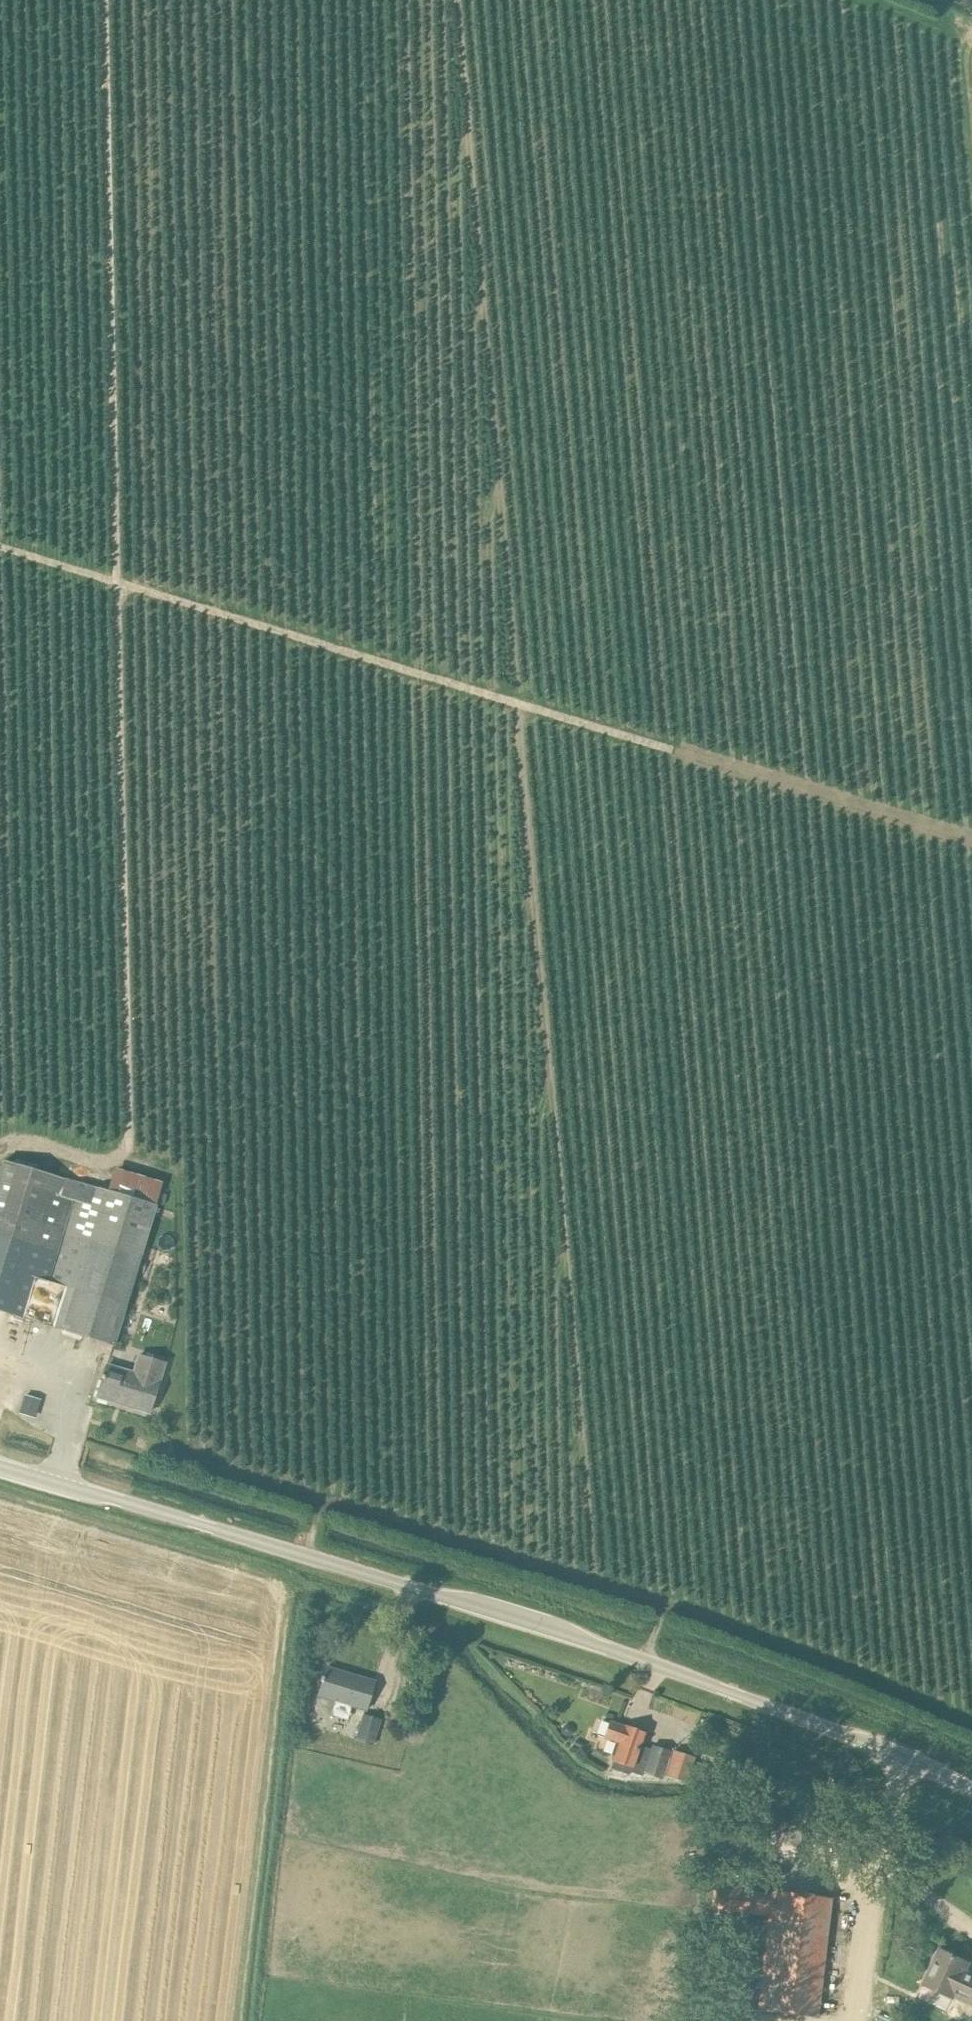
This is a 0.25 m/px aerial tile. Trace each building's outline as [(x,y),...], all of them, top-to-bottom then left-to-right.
[(83,1185),(54,1176),(4,1161),(0,1174),(0,1311),(37,1323),(39,1323),(114,1346),(120,1326),(126,1305),(155,1206),(163,1182),(116,1168),(114,1173),(108,1193),(95,1188),(83,1185)] [(133,1372),(107,1364),(97,1398),(149,1413),(158,1381),(159,1381),(165,1364),(138,1356),(133,1372)] [(25,1394),(19,1414),(36,1419),(41,1399),(25,1394)] [(321,1676),(320,1681),(322,1682),(318,1696),(366,1710),(374,1681),(326,1667),(323,1677),(321,1676)] [(363,1715),(355,1741),(372,1746),(380,1720),(363,1715)] [(612,1754),(615,1755),(614,1758),(610,1770),(627,1776),(629,1773),(640,1777),(641,1774),(660,1781),(670,1754),(651,1747),(650,1751),(639,1747),(644,1733),(625,1726),(625,1727),(610,1722),(604,1737),(619,1743),(619,1744),(616,1743),(612,1754)] [(564,1725),(561,1729),(561,1733),(565,1736),(569,1736),(572,1732),(572,1728),(568,1725),(564,1725)] [(673,1751),(667,1770),(665,1775),(686,1782),(694,1758),(673,1751)] [(696,1762),(693,1771),(712,1777),(715,1768),(696,1762)] [(910,1855),(909,1866),(919,1866),(920,1856),(910,1855)] [(757,2010),(797,2015),(817,2017),(831,1898),(772,1891),(771,1894),(714,1887),(711,1909),(769,1916),(757,2010)] [(942,1993),(953,1998),(954,1996),(971,2004),(971,1976),(971,1977),(964,1974),(969,1963),(940,1950),(924,1984),(942,1993)]
